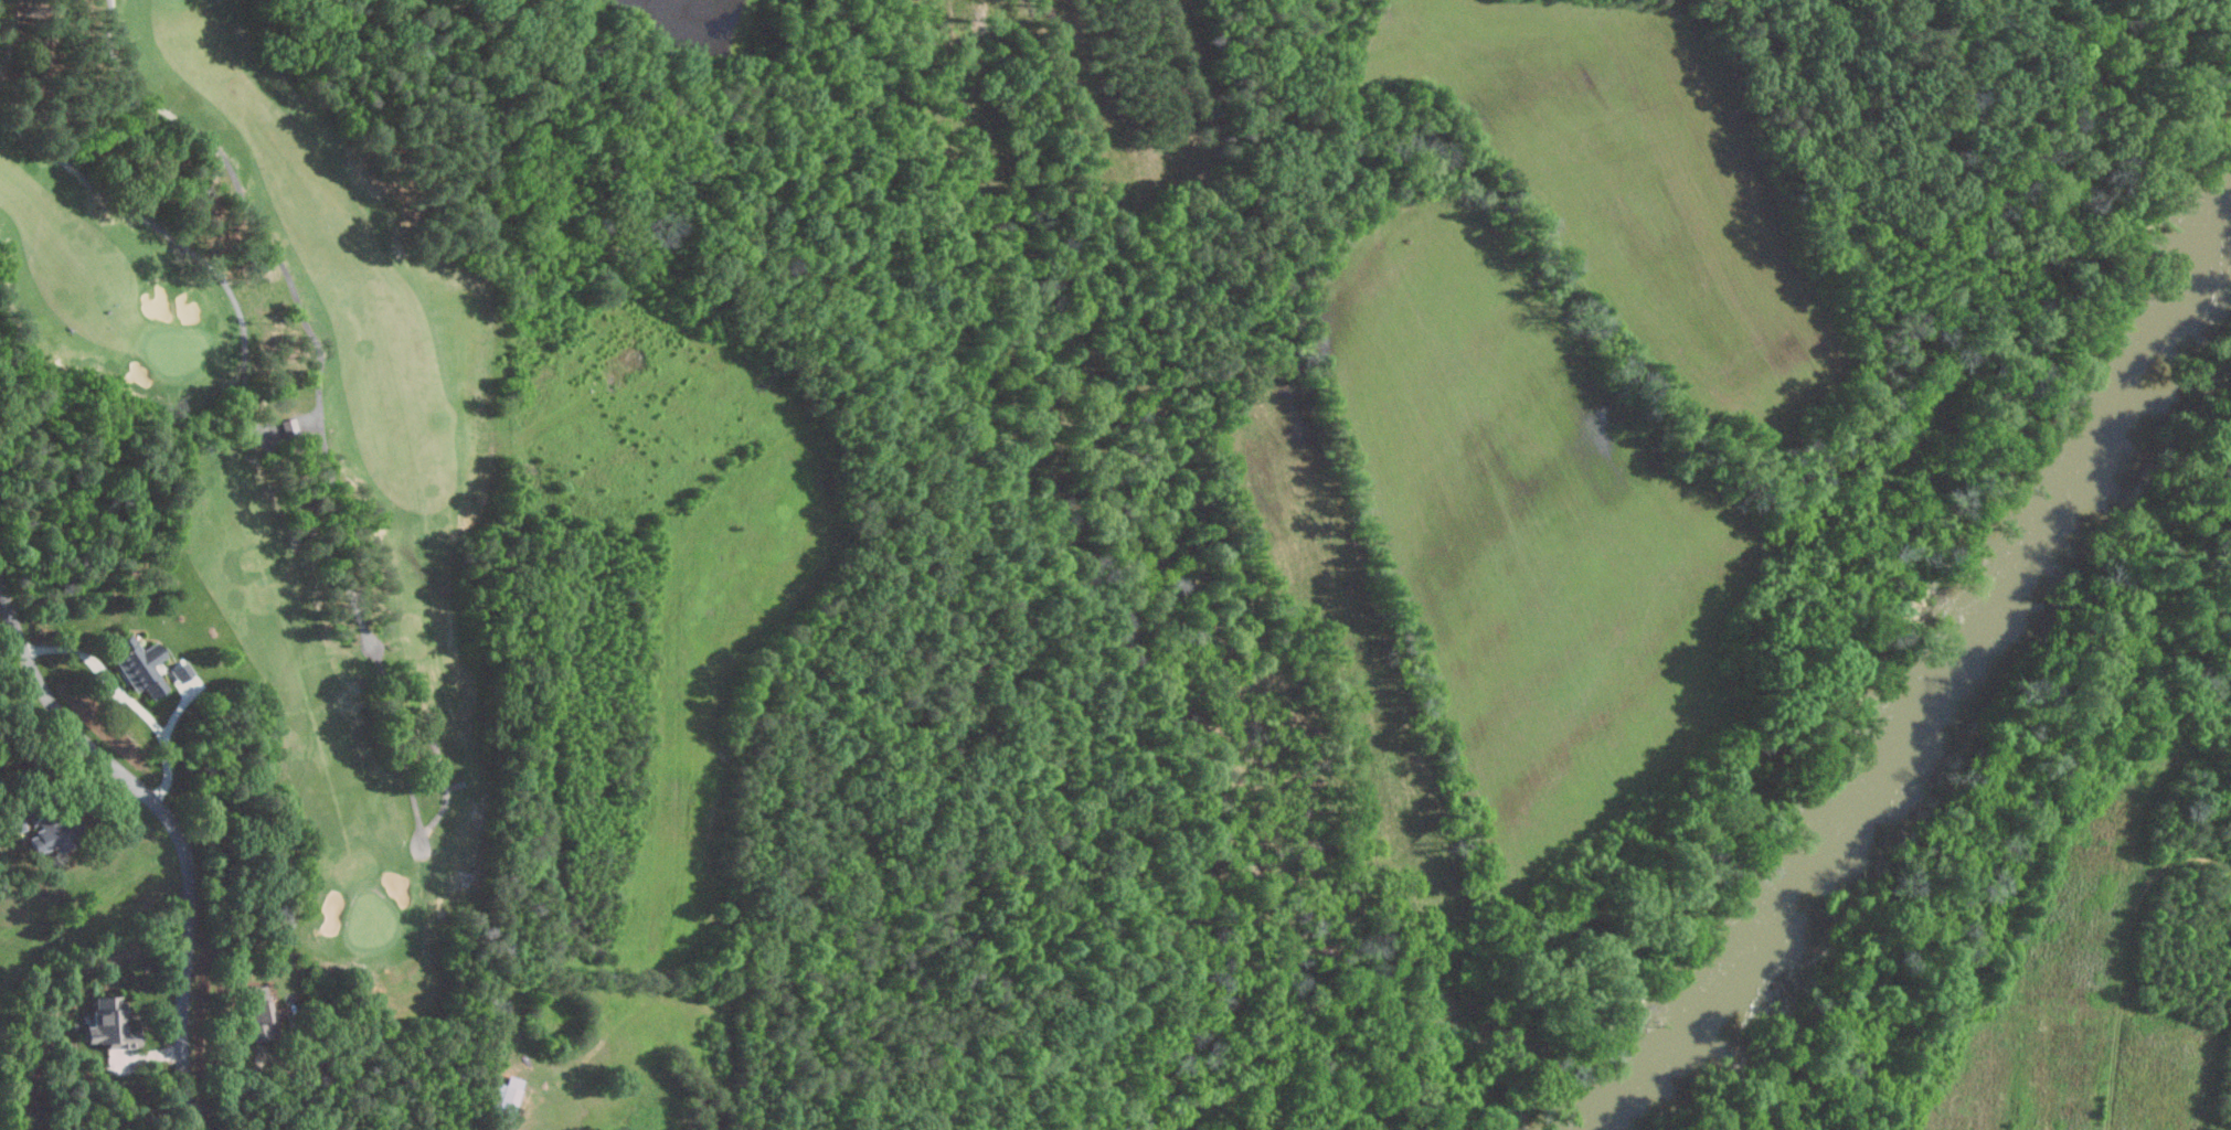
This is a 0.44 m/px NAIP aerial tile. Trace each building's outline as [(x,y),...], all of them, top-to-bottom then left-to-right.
[(130,692),(141,686),(148,698),(165,688),(151,664),(164,657),(155,641),(140,650),(130,632),(115,640),(120,650),(110,655),(130,692)] [(198,689),(188,660),(171,666),(181,696),(198,689)] [(65,847),(55,821),(25,833),(19,817),(7,822),(21,856),(48,845),(50,853),(65,847)] [(242,988),(250,1041),(275,1038),(267,984),(242,988)] [(89,997),(91,1026),(81,1026),(82,1043),(102,1042),(103,1049),(135,1047),(134,1029),(122,1029),(120,995),(89,997)] [(511,1121),(524,1078),(509,1074),(506,1084),(497,1081),(487,1114),(511,1121)]
